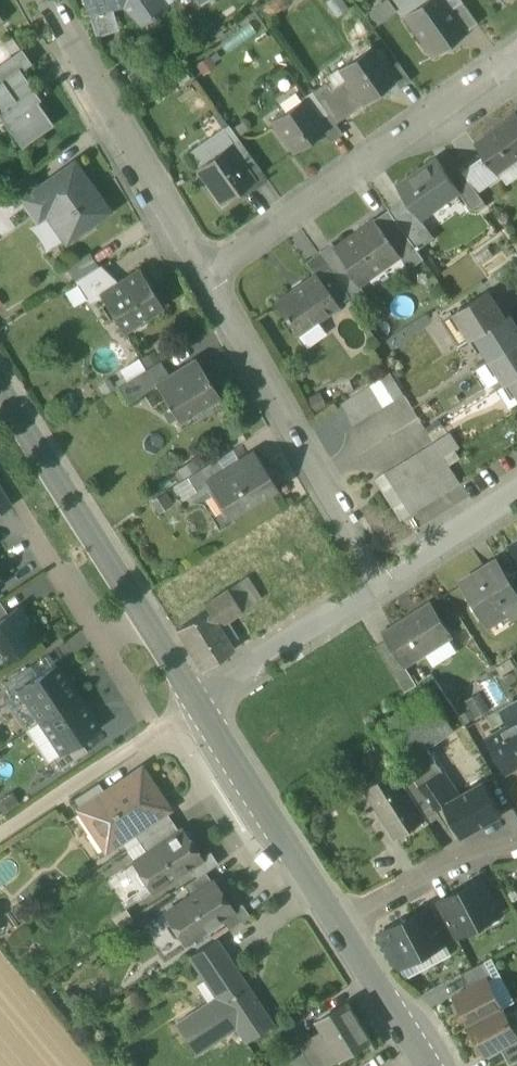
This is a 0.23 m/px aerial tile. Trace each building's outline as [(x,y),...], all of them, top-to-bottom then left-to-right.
[(87,10),(109,4),(120,0),(84,0),(87,10)] [(135,9),(131,12),(140,25),(163,8),(158,0),(129,0),(135,9)] [(404,17),(428,0),(393,0),(404,17)] [(441,0),(428,0),(404,17),(428,51),(441,41),(445,46),(464,33),(448,11),(441,0)] [(448,11),(464,33),(477,24),(461,2),(448,11)] [(118,30),(109,4),(87,10),(96,37),(118,30)] [(337,70),(344,80),(362,105),(394,82),(395,81),(386,70),(370,47),(337,70)] [(18,70),(19,71),(29,64),(20,51),(0,65),(0,82),(18,70)] [(394,82),(399,89),(410,81),(397,62),(386,70),(395,81),(394,82)] [(21,146),(51,125),(29,93),(33,91),(19,71),(18,70),(0,82),(0,117),(21,146)] [(347,115),(362,105),(344,80),(331,90),(329,91),(347,115)] [(312,92),(327,113),(335,124),(347,115),(329,91),(331,90),(326,83),(312,92)] [(272,121),(294,153),(324,132),(317,121),(302,100),(272,121)] [(342,135),(335,124),(327,113),(317,121),(324,132),(331,143),(342,135)] [(496,173),(516,158),(516,117),(493,134),(491,131),(475,144),(496,173)] [(197,168),(223,204),(253,182),(242,167),(227,146),(197,168)] [(406,198),(420,218),(421,218),(458,191),(459,190),(449,176),(436,158),(397,185),(406,198)] [(242,167),(253,182),(264,174),(253,159),(242,167)] [(56,221),(69,239),(108,211),(73,163),(40,187),(23,199),(24,200),(38,219),(53,208),(60,218),(56,221)] [(458,191),(471,210),(483,201),(460,168),(449,176),(459,190),(458,191)] [(3,192),(14,207),(24,200),(23,199),(40,187),(29,173),(3,192)] [(406,198),(388,210),(404,231),(422,218),(421,218),(420,218),(406,198)] [(414,245),(404,231),(388,210),(374,219),(400,255),(414,245)] [(346,266),(359,285),(400,256),(400,255),(374,219),(374,218),(334,247),(333,248),(346,266)] [(331,243),(318,253),(333,274),(334,275),(346,266),(333,248),(334,247),(331,243)] [(66,266),(75,281),(98,267),(88,252),(66,266)] [(316,275),(321,282),(333,274),(318,253),(305,262),(315,276),(316,275)] [(111,288),(98,267),(75,281),(87,299),(97,292),(99,296),(111,288)] [(99,296),(121,331),(161,306),(139,271),(111,288),(99,296)] [(334,275),(333,274),(321,282),(337,305),(349,296),(334,275)] [(286,319),(294,330),(309,320),(312,323),(337,305),(321,282),(316,275),(315,276),(274,304),(285,320),(286,319)] [(473,338),(477,335),(505,318),(489,292),(457,312),(473,338)] [(492,359),(516,343),(516,327),(509,315),(505,318),(477,335),(492,359)] [(309,320),(294,330),(297,334),(312,323),(309,320)] [(511,380),(516,376),(516,343),(492,359),(507,383),(511,380)] [(155,385),(175,416),(198,402),(201,406),(218,396),(195,360),(169,376),(155,385)] [(133,378),(142,392),(155,385),(169,376),(160,361),(133,378)] [(390,373),(380,380),(393,401),(403,394),(399,388),(397,385),(390,373)] [(383,407),(393,401),(380,380),(370,386),(383,407)] [(373,413),(383,407),(370,386),(360,392),(373,413)] [(364,419),(373,413),(360,392),(351,398),(364,419)] [(354,425),(364,419),(351,398),(341,404),(354,425)] [(344,432),(354,425),(341,404),(331,411),(344,432)] [(433,442),(443,457),(461,445),(452,431),(433,442)] [(433,442),(423,448),(437,469),(446,463),(443,457),(433,442)] [(427,475),(437,469),(423,448),(413,455),(427,475)] [(227,453),(216,459),(224,472),(234,465),(227,453)] [(208,484),(229,517),(275,489),(253,454),(234,465),(224,472),(207,483),(208,484)] [(417,481),(427,475),(413,455),(404,461),(417,481)] [(207,483),(224,472),(216,459),(185,478),(194,492),(208,484),(207,483)] [(407,488),(417,481),(404,461),(394,467),(407,488)] [(446,463),(437,469),(449,490),(460,483),(446,463)] [(397,494),(407,488),(394,467),(384,473),(397,494)] [(437,469),(427,475),(439,496),(449,490),(437,469)] [(387,500),(397,494),(384,473),(374,479),(387,500)] [(427,475),(417,481),(430,502),(439,496),(427,475)] [(417,481),(407,488),(420,508),(430,502),(417,481)] [(407,488),(397,494),(410,514),(420,508),(407,488)] [(11,507),(0,489),(0,513),(11,507)] [(400,521),(410,514),(397,494),(387,500),(400,521)] [(486,625),(500,617),(503,622),(516,614),(516,593),(498,562),(461,585),(486,625)] [(239,581),(225,589),(239,611),(247,606),(242,599),(248,596),(239,581)] [(225,620),(239,611),(225,589),(201,604),(205,611),(207,610),(217,625),(225,620)] [(389,641),(405,667),(425,655),(449,640),(452,638),(431,605),(385,634),(389,641)] [(38,638),(17,608),(8,614),(1,618),(0,619),(0,663),(38,638)] [(233,651),(228,643),(217,625),(207,610),(205,611),(175,630),(201,671),(233,651)] [(225,620),(217,625),(228,643),(236,638),(225,620)] [(457,652),(449,640),(425,655),(433,667),(457,652)] [(378,648),(394,674),(405,667),(389,641),(378,648)] [(19,689),(40,722),(77,697),(55,665),(19,689)] [(2,684),(9,695),(37,677),(29,666),(2,684)] [(394,674),(405,692),(416,684),(405,667),(394,674)] [(402,753),(402,754),(421,741),(449,722),(428,691),(382,723),(402,753)] [(491,710),(481,692),(465,701),(476,719),(491,710)] [(40,722),(61,753),(80,741),(98,729),(77,697),(40,722)] [(516,721),(516,700),(508,705),(516,721)] [(455,730),(449,722),(421,741),(426,749),(455,730)] [(516,766),(516,722),(487,739),(506,772),(516,766)] [(60,770),(87,752),(80,741),(61,753),(52,759),(60,770)] [(435,812),(443,807),(442,806),(451,801),(435,777),(441,772),(426,749),(421,741),(402,754),(402,753),(398,755),(404,764),(404,765),(420,789),(435,811),(435,812)] [(393,771),(409,796),(420,789),(404,765),(404,764),(393,771)] [(96,824),(111,846),(132,832),(164,810),(166,809),(140,770),(105,794),(89,804),(90,805),(101,821),(96,824)] [(365,790),(395,837),(396,837),(393,832),(421,814),(409,796),(393,771),(365,790)] [(73,800),(81,812),(85,809),(90,805),(89,804),(105,794),(98,783),(73,800)] [(483,783),(451,801),(442,806),(443,807),(461,838),(501,815),(483,783)] [(421,814),(424,819),(429,816),(435,811),(420,789),(409,796),(421,814)] [(85,809),(96,824),(101,821),(90,805),(85,809)] [(132,832),(139,843),(172,822),(164,810),(132,832)] [(393,832),(396,837),(424,819),(421,814),(393,832)] [(179,832),(172,822),(139,843),(146,854),(179,832)] [(150,888),(153,892),(189,868),(200,860),(199,859),(181,831),(179,832),(146,854),(133,863),(136,867),(134,876),(134,877),(141,886),(150,888)] [(189,868),(196,879),(205,872),(218,864),(210,852),(199,859),(200,860),(189,868)] [(212,883),(205,872),(196,879),(184,886),(191,897),(212,883)] [(450,896),(468,931),(500,914),(499,912),(500,907),(496,900),(492,899),(482,880),(464,889),(466,892),(459,895),(458,892),(450,896)] [(181,939),(185,943),(221,919),(232,912),(231,911),(213,883),(212,883),(191,897),(165,914),(168,918),(166,927),(173,937),(181,939)] [(438,902),(457,937),(468,931),(450,896),(438,902)] [(221,919),(228,930),(249,916),(241,904),(231,911),(232,912),(221,919)] [(391,928),(409,962),(445,943),(427,908),(407,919),(409,922),(402,925),(400,923),(391,928)] [(379,934),(397,968),(409,962),(391,928),(379,934)] [(188,957),(205,982),(215,976),(231,965),(214,939),(188,957)] [(461,973),(469,989),(487,980),(487,981),(493,978),(484,961),(472,967),(461,973)] [(174,1028),(195,1058),(230,1034),(227,1030),(240,1021),(252,1037),(268,1026),(254,1004),(258,1002),(232,964),(231,965),(215,976),(226,992),(217,999),(174,1028)] [(205,982),(217,999),(226,992),(215,976),(205,982)] [(454,997),(470,1025),(502,1008),(487,981),(487,980),(469,989),(454,997)] [(323,1033),(340,1060),(371,1041),(349,1005),(318,1024),(323,1033)] [(504,1012),(502,1008),(470,1025),(472,1029),(485,1054),(500,1046),(516,1037),(516,1036),(504,1012)] [(313,1065),(331,1065),(340,1060),(323,1033),(301,1047),(313,1065)] [(509,1064),(516,1061),(516,1036),(516,1037),(500,1046),(509,1064)]
